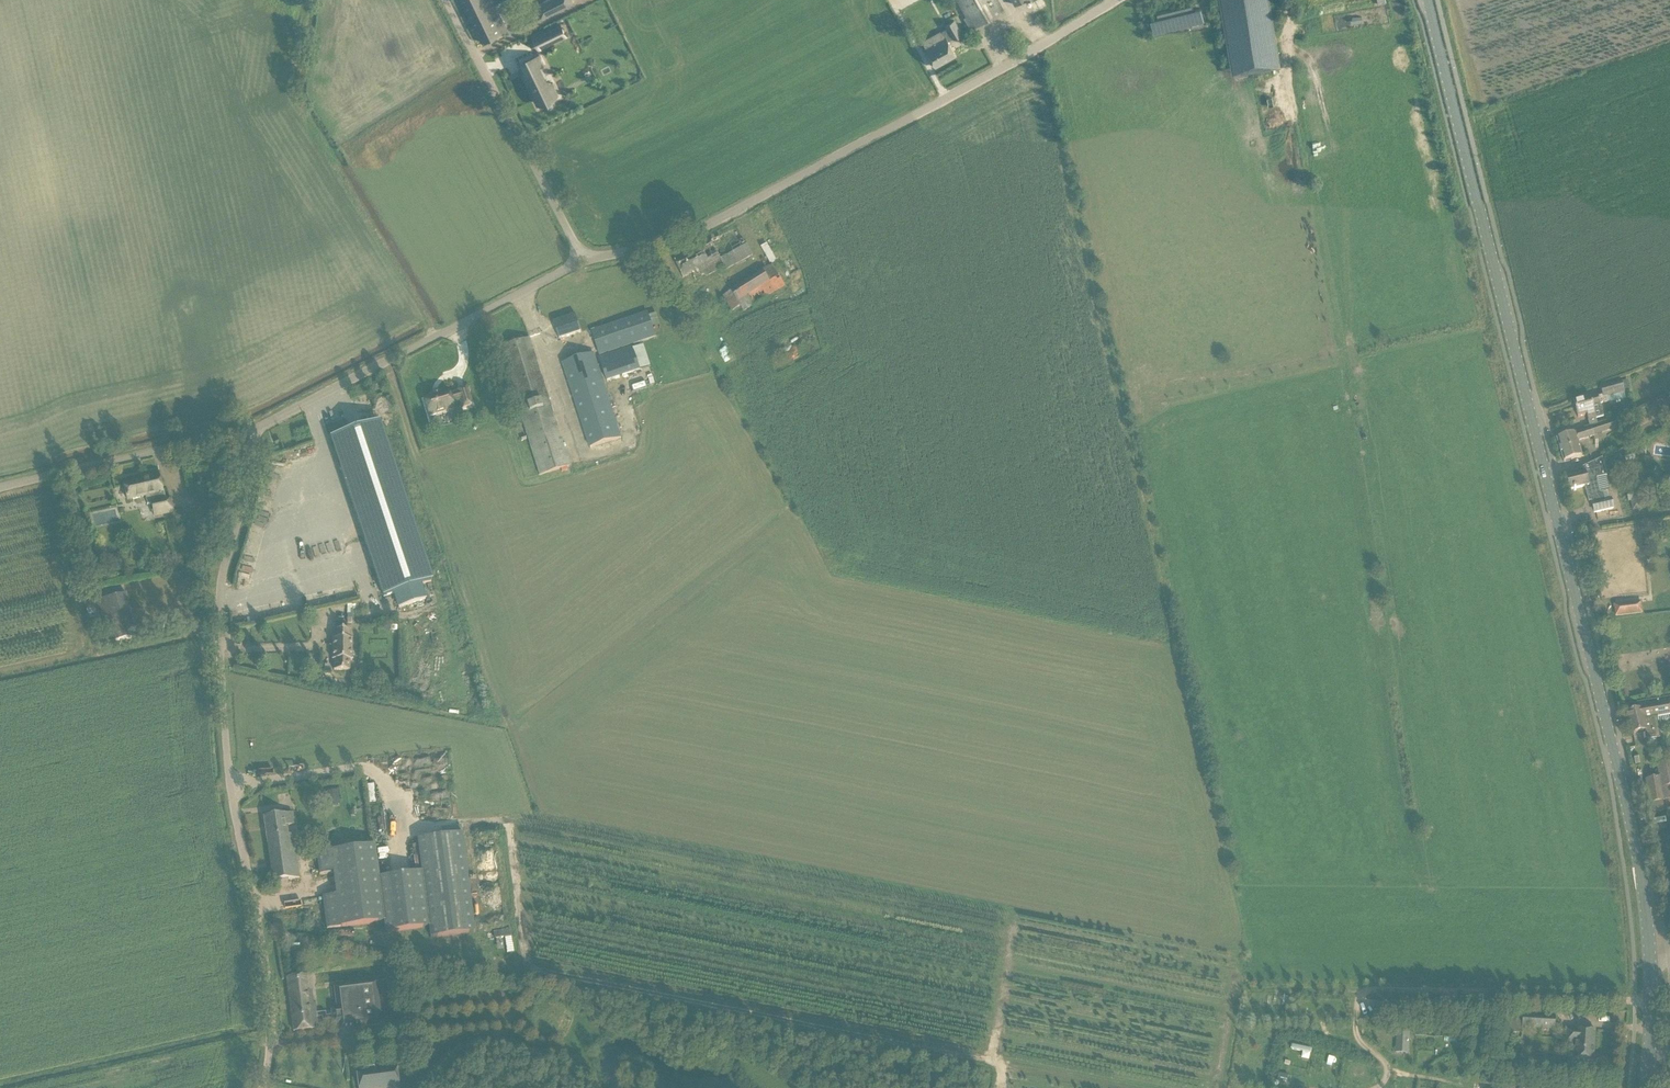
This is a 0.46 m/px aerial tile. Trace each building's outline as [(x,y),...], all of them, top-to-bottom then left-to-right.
[(487,0),(462,0),(470,16),(490,7),(487,0)] [(573,2),(572,0),(547,0),(543,2),(549,14),(573,2)] [(973,27),(1004,10),(999,0),(958,0),(973,27)] [(1231,65),(1279,57),(1270,0),(1220,0),(1231,65)] [(1158,18),(1151,20),(1154,32),(1203,19),(1200,8),(1192,10),(1191,10),(1189,6),(1158,13),(1157,14),(1158,18)] [(470,16),(482,41),(492,36),(507,29),(499,13),(495,15),(490,7),(470,16)] [(925,48),(934,64),(947,57),(948,59),(956,54),(948,40),(954,37),(954,38),(962,34),(954,20),(946,24),(948,27),(942,31),(945,36),(944,37),(941,30),(922,41),(926,47),(925,48)] [(556,25),(545,30),(551,42),(562,37),(556,25)] [(542,53),(525,61),(530,71),(526,73),(540,101),(555,93),(542,66),(547,63),(542,53)] [(674,262),(679,272),(682,278),(692,273),(694,276),(683,282),(689,294),(700,288),(695,279),(704,274),(706,277),(723,267),(725,270),(752,255),(737,228),(674,262)] [(766,243),(760,246),(769,263),(775,260),(766,243)] [(744,311),(784,286),(773,267),(725,297),(733,311),(740,306),(744,311)] [(591,331),(595,342),(598,353),(654,335),(647,313),(591,331)] [(575,314),(553,322),(559,339),(581,332),(575,314)] [(499,348),(502,358),(539,475),(569,466),(528,339),(499,348)] [(598,358),(607,384),(639,373),(638,371),(650,367),(644,347),(633,351),(631,347),(598,358)] [(594,353),(562,364),(590,447),(621,437),(594,353)] [(1628,381),(1621,382),(1624,391),(1630,389),(1628,381)] [(1584,400),(1574,403),(1578,418),(1587,415),(1588,421),(1599,418),(1604,417),(1600,404),(1604,403),(1604,404),(1609,403),(1607,397),(1624,393),(1624,391),(1621,382),(1600,388),(1588,391),(1590,399),(1584,400)] [(423,399),(426,410),(428,417),(454,410),(452,404),(459,402),(461,409),(472,406),(467,389),(456,392),(457,394),(449,396),(448,391),(440,394),(439,392),(430,395),(431,397),(423,399)] [(1646,409),(1651,418),(1659,414),(1654,405),(1646,409)] [(1591,427),(1592,429),(1557,439),(1563,460),(1581,455),(1577,441),(1594,436),(1594,435),(1627,425),(1624,417),(1591,427)] [(331,439),(334,450),(383,597),(393,594),(399,609),(427,600),(422,585),(431,581),(378,423),(331,439)] [(1584,473),(1567,478),(1570,490),(1580,488),(1586,486),(1589,501),(1592,501),(1592,503),(1603,501),(1604,501),(1602,492),(1599,493),(1596,479),(1606,477),(1602,459),(1590,465),(1591,470),(1584,471),(1584,473)] [(124,486),(127,500),(145,496),(147,504),(150,504),(153,517),(172,512),(169,500),(165,501),(163,492),(161,492),(158,479),(150,481),(150,480),(124,486)] [(1639,485),(1625,489),(1628,503),(1630,502),(1633,511),(1642,509),(1640,500),(1643,499),(1639,485)] [(1603,501),(1592,503),(1594,513),(1605,511),(1613,509),(1611,499),(1604,501),(1603,501)] [(326,544),(342,541),(341,535),(325,538),(326,544)] [(126,596),(94,602),(103,646),(136,640),(126,596)] [(1614,604),(1615,617),(1643,613),(1641,601),(1614,604)] [(181,614),(182,627),(197,626),(195,613),(181,614)] [(334,671),(345,671),(349,671),(350,661),(351,661),(351,640),(350,640),(350,630),(334,630),(334,640),(332,640),(332,660),(334,660),(334,671)] [(1628,723),(1643,719),(1658,717),(1658,722),(1669,720),(1669,700),(1639,706),(1640,710),(1626,713),(1628,723)] [(1643,719),(1628,723),(1631,734),(1645,731),(1646,740),(1660,738),(1658,722),(1658,717),(1643,719)] [(1651,803),(1653,813),(1654,813),(1669,811),(1669,763),(1657,765),(1659,778),(1646,780),(1650,803),(1651,803)] [(326,791),(328,807),(340,806),(337,790),(326,791)] [(284,814),(274,816),(263,817),(272,882),(299,878),(293,834),(287,835),(285,826),(296,825),(295,816),(293,816),(292,813),(284,815),(284,814)] [(1652,820),(1654,829),(1659,828),(1659,824),(1667,822),(1666,817),(1652,820)] [(333,851),(316,853),(319,875),(332,873),(335,895),(322,897),(327,930),(383,922),(384,933),(428,928),(430,939),(475,933),(462,834),(416,840),(421,872),(379,878),(375,845),(333,851)] [(506,952),(513,952),(512,929),(494,930),(494,938),(506,937),(506,952)] [(308,991),(306,976),(286,978),(293,1032),(318,1029),(317,1018),(321,1017),(322,1021),(338,1019),(339,1031),(381,1025),(381,1023),(391,1022),(389,1007),(391,1007),(387,981),(334,988),(337,1015),(326,1016),(325,1012),(317,1013),(316,1004),(314,1004),(312,990),(308,991)] [(1523,1015),(1522,1028),(1555,1030),(1555,1017),(1523,1015)] [(1474,1024),(1474,1036),(1490,1036),(1490,1024),(1474,1024)] [(1582,1060),(1593,1061),(1595,1032),(1584,1031),(1576,1030),(1567,1030),(1566,1040),(1572,1040),(1572,1043),(1575,1043),(1574,1060),(1582,1060)] [(1409,1048),(1409,1035),(1396,1034),(1395,1047),(1409,1048)] [(1292,1058),(1301,1054),(1297,1045),(1288,1049),(1292,1058)] [(356,1071),(358,1087),(398,1087),(395,1065),(356,1071)]
